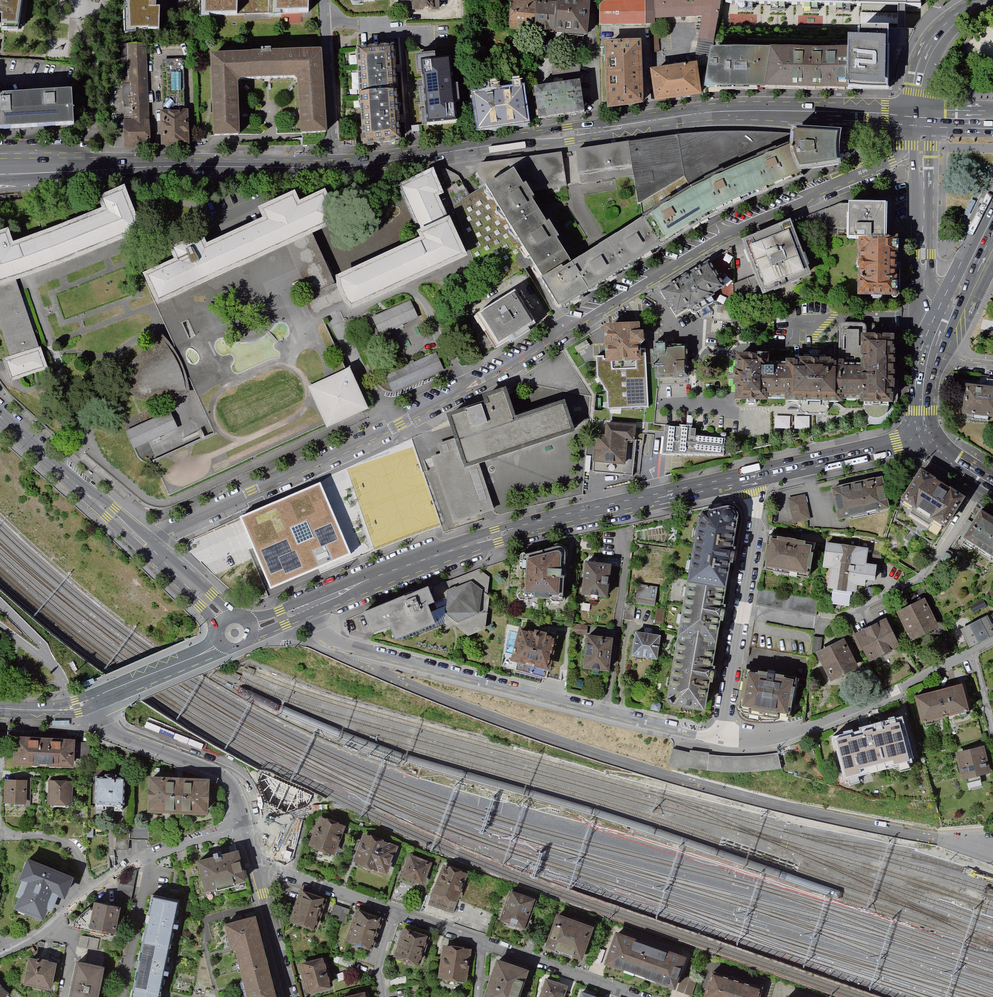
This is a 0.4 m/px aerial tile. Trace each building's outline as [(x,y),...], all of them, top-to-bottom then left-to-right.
[(25,34),(31,0),(0,0),(0,34),(25,34)] [(160,33),(161,0),(126,0),(125,32),(160,33)] [(206,13),(218,13),(218,10),(242,10),(242,6),(242,0),(206,0),(206,13)] [(276,6),(276,10),(287,10),(287,7),(312,7),(312,0),(276,0),(276,6)] [(403,1),(416,1),(416,11),(443,11),(443,1),(455,1),(455,0),(403,0),(403,1)] [(536,5),(536,0),(514,0),(512,31),(534,32),(536,5)] [(589,1),(582,0),(558,0),(558,6),(536,5),(534,32),(586,36),(589,1)] [(601,25),(656,25),(655,19),(655,0),(610,0),(601,8),(601,25)] [(713,47),(717,47),(722,0),(655,0),(655,19),(702,17),(696,54),(711,57),(713,47)] [(893,86),(893,32),(862,31),(862,40),(851,40),(851,51),(850,86),(893,86)] [(642,104),(639,37),(603,39),(607,108),(642,104)] [(123,93),(125,147),(151,146),(147,45),(121,46),(123,93)] [(767,88),(767,50),(718,49),(717,47),(713,47),(711,57),(707,88),(767,88)] [(211,51),(215,136),(239,135),(237,82),(239,78),(293,77),(298,83),(303,134),(326,132),(321,48),(211,51)] [(463,48),(417,51),(421,120),(468,117),(463,48)] [(808,89),(809,50),(767,50),(767,88),(808,89)] [(851,51),(809,50),(808,89),(850,90),(850,86),(851,51)] [(360,99),(397,96),(394,51),(357,53),(360,99)] [(696,62),(651,69),(656,102),(701,95),(696,62)] [(163,113),(160,113),(162,146),(190,145),(189,111),(186,111),(184,63),(161,64),(163,113)] [(580,83),(580,66),(552,65),(552,82),(580,83)] [(592,113),(587,84),(539,91),(544,120),(592,113)] [(525,92),(477,99),(482,130),(530,122),(525,92)] [(72,94),(28,96),(31,129),(74,126),(72,94)] [(31,129),(28,96),(0,98),(0,132),(31,129)] [(360,99),(363,146),(400,141),(397,96),(360,99)] [(628,145),(633,175),(638,204),(684,177),(691,186),(732,167),(796,142),(796,136),(738,134),(683,137),(628,145)] [(841,144),(842,138),(796,136),(796,142),(795,146),(797,157),(803,170),(842,165),(841,153),(841,144)] [(570,261),(541,278),(560,310),(618,274),(693,228),(747,200),(806,176),(803,170),(797,157),(795,146),(796,142),(732,167),(691,186),(599,243),(570,261)] [(576,149),(581,183),(633,175),(628,145),(576,149)] [(532,199),(534,198),(531,192),(568,187),(561,152),(483,165),(479,168),(478,171),(479,175),(485,185),(512,229),(539,211),(532,199)] [(445,196),(433,171),(397,188),(422,242),(336,282),(336,287),(337,292),(344,308),(345,309),(352,316),(470,261),(440,198),(445,196)] [(512,229),(485,185),(454,206),(485,291),(532,264),(512,229)] [(0,236),(0,288),(16,282),(126,241),(141,236),(125,192),(97,202),(101,214),(13,247),(8,233),(0,236)] [(150,275),(146,277),(157,303),(160,309),(287,251),(313,239),(343,225),(329,193),(302,205),(297,195),(260,212),(264,222),(211,247),(204,234),(171,249),(177,262),(157,271),(150,275)] [(848,230),(849,205),(840,204),(826,210),(825,229),(848,230)] [(848,239),(860,239),(886,239),(887,205),(849,205),(848,230),(848,239)] [(825,229),(826,210),(804,219),(810,234),(825,229)] [(532,264),(541,278),(570,261),(557,240),(560,238),(551,224),(548,226),(539,211),(512,229),(532,264)] [(791,224),(747,241),(768,293),(812,275),(791,224)] [(141,236),(126,241),(128,247),(143,278),(146,277),(150,275),(157,271),(141,236)] [(310,299),(336,287),(313,239),(287,251),(310,299)] [(898,260),(898,239),(886,239),(860,239),(860,263),(858,266),(858,269),(860,272),(860,299),(896,299),(897,301),(901,301),(903,300),(903,296),(901,294),(901,262),(899,260),(898,260)] [(726,287),(710,261),(661,292),(677,317),(690,309),(693,314),(695,314),(715,302),(715,300),(713,295),(726,287)] [(16,282),(0,288),(0,329),(10,359),(11,360),(39,351),(16,282)] [(337,292),(336,287),(310,299),(305,305),(309,314),(312,322),(322,321),(323,321),(334,316),(340,313),(344,311),(345,309),(344,308),(337,292)] [(536,323),(515,289),(475,314),(496,348),(508,340),(510,343),(530,330),(529,328),(536,323)] [(413,302),(374,319),(381,337),(420,320),(413,302)] [(639,323),(604,325),(606,356),(596,357),(597,376),(608,392),(609,409),(648,407),(645,353),(641,353),(640,343),(644,343),(643,331),(639,332),(639,323)] [(771,355),(737,355),(737,369),(735,369),(734,388),(737,388),(736,403),(770,404),(770,400),(788,400),(788,404),(801,404),(801,410),(802,413),(804,416),(807,417),(825,417),(828,416),(830,413),(831,411),(831,405),(848,405),(848,402),(865,402),(865,405),(866,405),(868,412),(871,417),(876,419),(882,420),(887,417),(890,413),(891,406),(900,406),(900,391),(901,391),(901,377),(902,351),(900,351),(900,336),(870,335),(870,324),(841,324),(840,361),(835,361),(836,360),(801,359),(801,361),(788,361),(788,364),(771,364),(771,355)] [(822,344),(832,344),(833,329),(823,328),(822,344)] [(172,348),(162,338),(135,362),(128,370),(125,381),(127,392),(131,398),(139,403),(149,404),(191,399),(189,384),(187,380),(183,365),(176,352),(172,348)] [(667,344),(654,344),(655,380),(690,379),(689,349),(667,350),(667,344)] [(11,360),(4,363),(12,385),(50,372),(42,350),(39,351),(11,360)] [(443,368),(435,351),(414,361),(413,359),(405,362),(406,364),(384,374),(392,392),(443,368)] [(345,372),(152,461),(169,496),(361,408),(345,372)] [(966,389),(963,418),(992,421),(992,382),(987,381),(986,391),(966,389)] [(515,415),(506,388),(483,396),(485,402),(447,415),(454,438),(464,467),(479,463),(576,432),(565,399),(515,415)] [(128,434),(135,450),(179,430),(172,414),(128,434)] [(774,415),(773,427),(788,427),(788,416),(774,415)] [(636,427),(606,424),(605,439),(594,437),(591,465),(593,465),(592,475),(633,479),(637,442),(635,441),(636,427)] [(696,429),(665,426),(661,454),(723,456),(725,436),(695,433),(696,429)] [(432,456),(453,523),(494,510),(479,463),(464,467),(454,438),(437,443),(440,453),(432,456)] [(970,499),(922,469),(901,502),(949,532),(970,499)] [(886,478),(833,490),(841,522),(893,511),(886,478)] [(246,532),(270,589),(351,554),(321,484),(240,519),(241,520),(246,532)] [(807,496),(789,500),(795,525),(812,521),(807,496)] [(698,517),(688,581),(726,588),(730,563),(733,563),(734,555),(736,547),(733,546),(738,520),(738,515),(738,512),(736,509),(735,507),(732,506),(729,505),(725,506),(705,511),(703,509),(697,516),(698,517)] [(992,561),(992,518),(985,512),(982,513),(966,543),(992,561)] [(815,543),(769,534),(762,569),(809,577),(815,543)] [(869,549),(826,544),(823,569),(830,570),(828,591),(857,594),(857,587),(866,588),(866,582),(876,583),(878,567),(867,565),(869,549)] [(562,599),(565,551),(564,548),(561,546),(559,545),(555,546),(521,555),(518,598),(562,599)] [(883,553),(874,552),(873,562),(882,562),(883,553)] [(367,562),(352,568),(353,573),(369,566),(367,562)] [(609,564),(585,562),(582,594),(606,596),(609,564)] [(490,577),(479,569),(429,588),(428,586),(363,612),(372,634),(390,626),(396,638),(403,640),(442,624),(449,629),(456,626),(468,636),(485,629),(490,596),(487,594),(490,577)] [(723,604),(726,588),(688,581),(678,636),(717,642),(721,621),(723,621),(725,613),(726,604),(723,604)] [(658,587),(638,584),(635,603),(655,606),(658,587)] [(759,589),(756,603),(795,612),(798,599),(759,589)] [(378,593),(362,600),(364,604),(380,597),(378,593)] [(940,629),(925,598),(897,613),(912,643),(940,629)] [(624,622),(634,623),(635,607),(625,606),(624,622)] [(665,610),(658,609),(655,626),(663,627),(665,610)] [(986,617),(960,630),(970,648),(992,637),(992,632),(986,617)] [(900,644),(887,618),(855,633),(868,659),(900,644)] [(548,670),(556,637),(520,628),(512,661),(548,670)] [(661,635),(635,631),(632,655),(657,659),(661,635)] [(713,665),(717,642),(678,636),(667,700),(671,705),(705,711),(710,683),(713,683),(714,675),(716,666),(713,665)] [(612,640),(588,637),(584,669),(608,672),(612,640)] [(858,668),(843,639),(816,652),(831,682),(858,668)] [(799,678),(748,668),(740,709),(791,718),(799,678)] [(969,712),(962,686),(915,698),(922,724),(969,712)] [(661,704),(659,701),(653,700),(650,710),(659,712),(661,704)] [(907,763),(897,724),(882,727),(883,730),(871,733),(870,730),(860,733),(860,736),(848,739),(847,736),(832,740),(842,780),(858,776),(857,772),(890,763),(892,767),(907,763)] [(75,740),(16,736),(14,761),(73,764),(74,756),(75,741),(75,740)] [(75,741),(74,756),(89,757),(90,741),(75,741)] [(783,770),(779,753),(769,754),(756,756),(743,757),(726,757),(709,755),(709,753),(690,751),(690,753),(673,749),(669,766),(678,768),(688,771),(689,768),(707,770),(731,773),(757,772),(783,770)] [(981,749),(955,755),(961,783),(988,776),(981,749)] [(179,777),(151,776),(150,810),(208,812),(209,779),(179,777)] [(26,777),(21,781),(20,805),(25,807),(31,807),(32,778),(26,777)] [(124,778),(96,777),(95,802),(123,802),(124,778)] [(21,781),(2,780),(1,804),(20,805),(21,781)] [(72,781),(49,781),(49,805),(71,806),(72,781)] [(345,822),(323,814),(312,844),(334,852),(345,822)] [(398,844),(366,831),(356,859),(388,871),(398,844)] [(244,880),(237,851),(198,861),(205,890),(216,887),(216,890),(235,885),(234,882),(244,880)] [(432,861),(413,854),(406,873),(425,880),(432,861)] [(72,879),(28,862),(21,879),(23,880),(16,897),(21,899),(17,909),(43,919),(46,910),(52,912),(59,895),(65,897),(72,879)] [(470,871),(447,862),(430,905),(454,913),(470,871)] [(134,886),(137,871),(136,870),(120,878),(115,906),(121,907),(129,909),(134,886)] [(316,928),(328,897),(303,888),(291,919),(316,928)] [(540,896),(516,888),(506,916),(530,925),(540,896)] [(177,903),(153,898),(143,944),(133,990),(131,996),(156,996),(157,995),(167,949),(177,903)] [(115,906),(98,903),(96,910),(91,909),(76,920),(75,929),(115,937),(121,907),(115,906)] [(354,910),(335,904),(331,917),(349,923),(354,910)] [(372,948),(383,916),(359,908),(347,940),(372,948)] [(595,927),(560,914),(550,945),(585,957),(595,927)] [(255,917),(225,925),(231,947),(235,946),(235,948),(244,984),(248,996),(276,996),(255,917)] [(421,963),(432,933),(410,925),(399,956),(421,963)] [(619,932),(609,962),(642,974),(653,943),(619,932)] [(101,940),(82,936),(80,948),(99,951),(101,940)] [(473,947),(446,943),(441,976),(468,980),(473,947)] [(653,943),(642,974),(676,985),(686,955),(653,943)] [(607,950),(599,947),(594,962),(602,965),(607,950)] [(334,985),(326,956),(300,962),(304,977),(308,992),(334,985)] [(501,956),(487,996),(522,996),(532,967),(501,956)] [(55,964),(29,959),(24,984),(50,989),(55,964)] [(78,963),(71,996),(96,996),(102,967),(78,963)] [(715,971),(707,996),(709,996),(760,996),(763,986),(715,971)] [(694,996),(699,980),(685,975),(679,991),(694,996)] [(548,980),(543,996),(566,996),(569,987),(548,980)]
